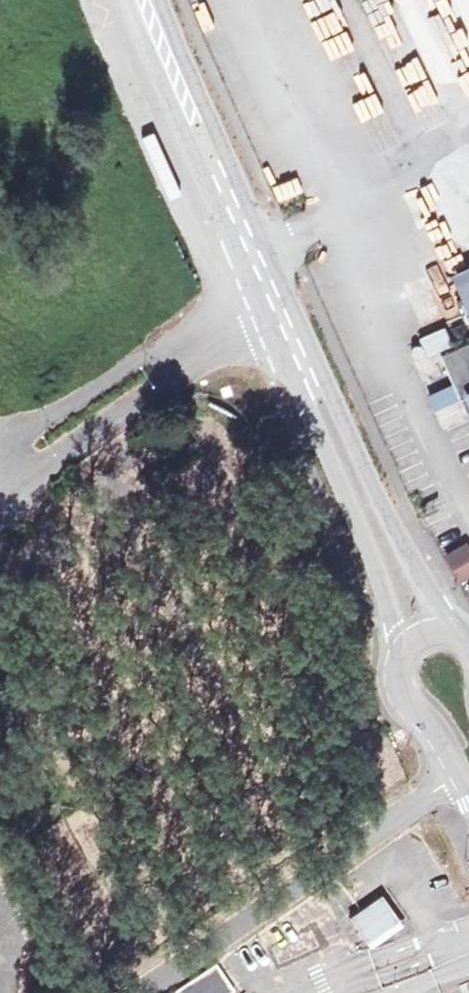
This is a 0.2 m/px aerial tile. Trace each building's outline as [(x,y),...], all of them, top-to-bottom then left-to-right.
[(449,280),(467,315),(468,319),(468,270),(449,280)] [(400,302),(417,338),(467,315),(449,280),(400,302)] [(468,417),(468,322),(433,338),(452,379),(460,397),(468,417)] [(434,408),(460,397),(452,379),(426,390),(434,408)] [(458,583),(468,578),(468,543),(467,539),(442,552),(458,583)] [(380,895),(348,918),(365,942),(397,920),(380,895)] [(365,942),(365,943),(369,949),(403,926),(398,919),(397,920),(365,942)] [(278,925),(259,935),(274,965),(316,945),(309,930),(286,942),(278,925)] [(176,991),(177,992),(229,992),(232,991),(215,965),(176,991)]
